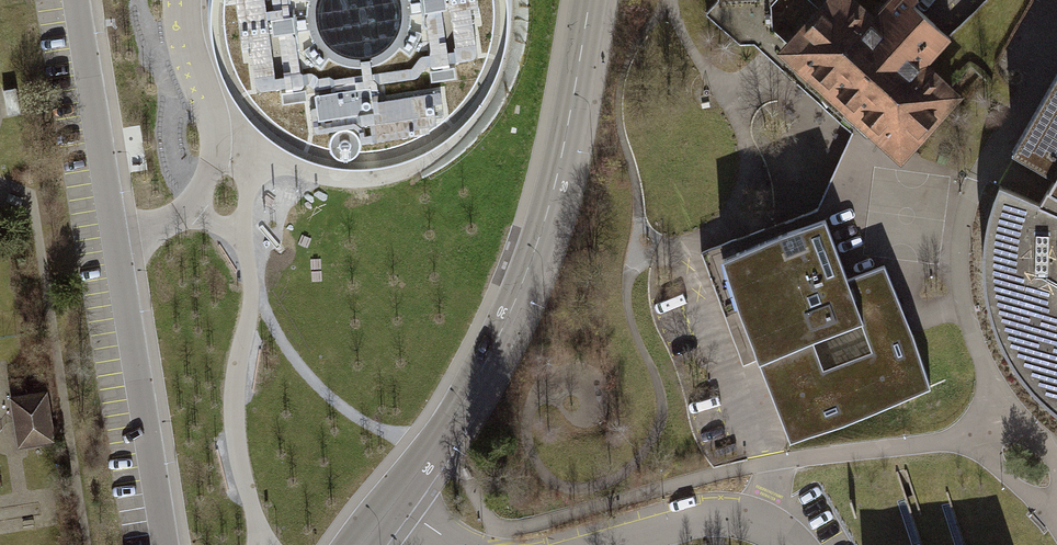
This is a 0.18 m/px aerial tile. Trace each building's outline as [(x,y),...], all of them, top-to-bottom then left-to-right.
[(223,22),(237,65),(264,101),(301,127),(344,139),(389,136),(431,119),(465,90),(488,51),(496,7),(495,0),(224,0),(223,22)] [(705,11),(738,42),(755,41),(771,29),(770,2),(772,0),(715,0),(705,11)] [(821,11),(790,45),(789,57),(802,71),(815,70),(878,128),(878,138),(891,149),(903,149),(951,94),(916,61),(921,55),(933,55),(948,37),(912,3),(914,0),(885,0),(882,3),(879,0),(809,0),(821,11)] [(1007,152),(1051,176),(1045,189),(1038,203),(998,188),(987,218),(982,247),(982,280),(990,321),(1010,360),(1032,389),(1056,411),(1056,66),(1007,152)] [(884,264),(847,278),(825,219),(769,240),(765,228),(701,253),(743,362),(757,357),(788,440),(930,386),(884,264)] [(44,396),(5,402),(9,423),(14,453),(52,446),(44,396)]
